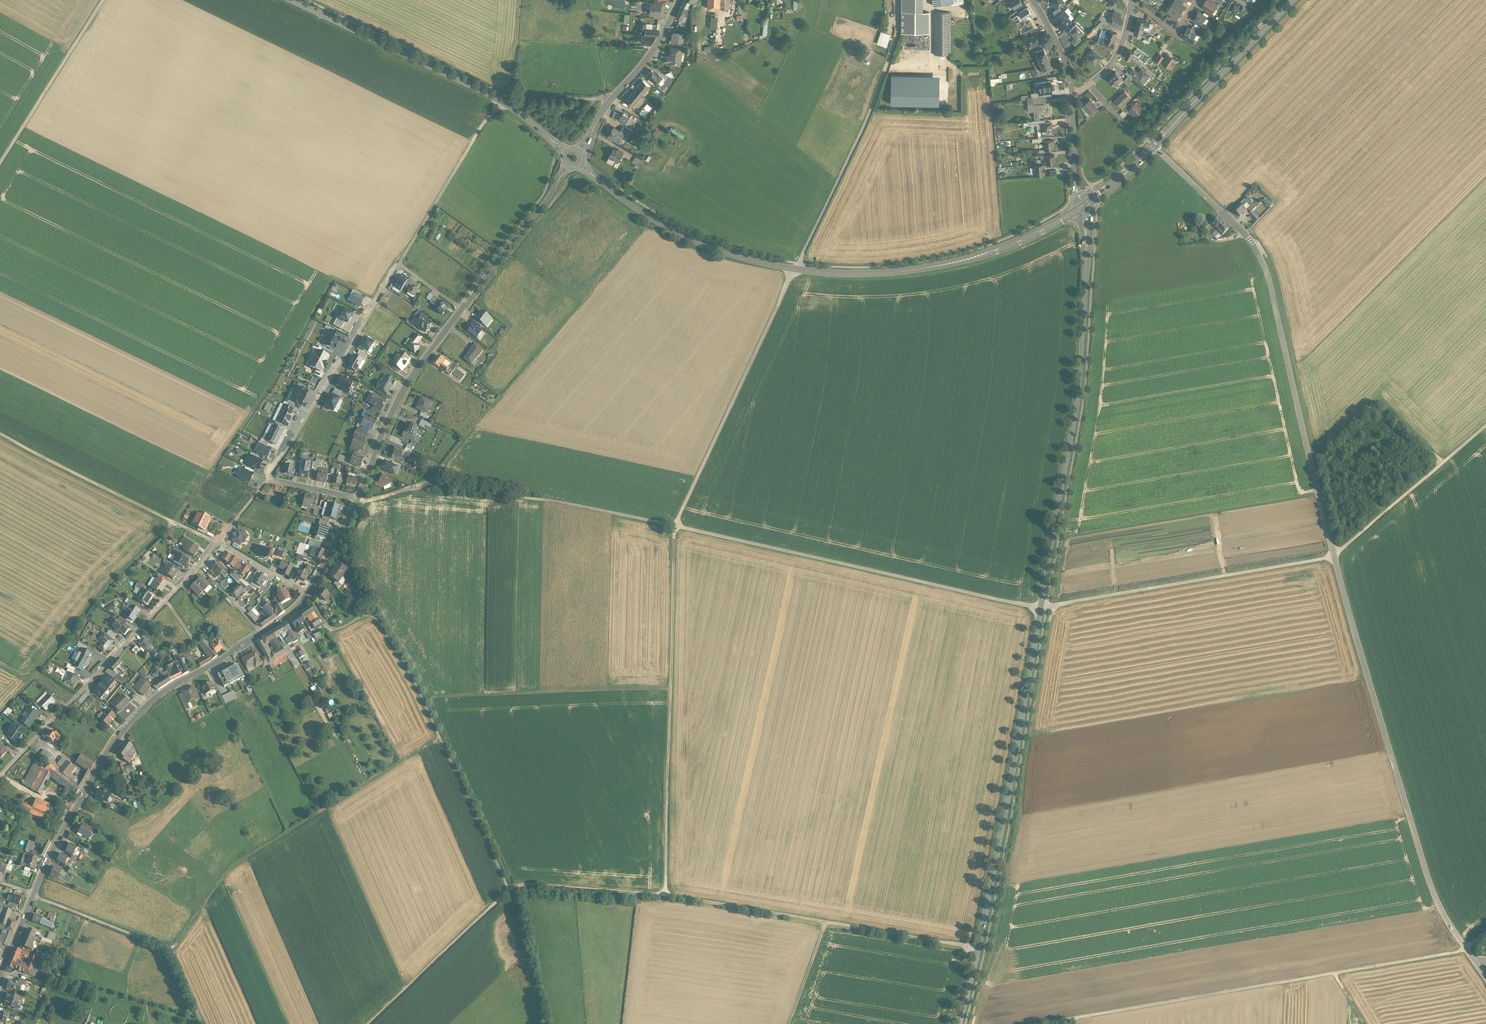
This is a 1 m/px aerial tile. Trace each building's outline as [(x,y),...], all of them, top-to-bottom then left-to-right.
[(708,6),(708,7),(729,8),(729,0),(708,0),(708,6)] [(901,12),(922,12),(922,0),(901,0),(901,12)] [(1008,1),(1014,9),(1017,6),(1022,3),(1020,0),(1010,0),(1008,1)] [(1051,1),(1058,8),(1065,2),(1063,0),(1052,0),(1051,1)] [(1177,0),(1175,0),(1170,8),(1170,10),(1169,11),(1170,13),(1177,18),(1185,5),(1180,2),(1177,0)] [(1210,0),(1206,0),(1205,3),(1204,2),(1202,7),(1207,10),(1212,13),(1215,8),(1215,9),(1217,8),(1218,7),(1218,5),(1210,0)] [(1241,5),(1236,2),(1236,3),(1232,9),(1234,10),(1233,11),(1241,17),(1247,9),(1244,7),(1245,7),(1242,5),(1241,5)] [(654,4),(651,3),(650,9),(649,10),(649,12),(650,13),(650,14),(654,14),(660,15),(660,14),(661,5),(661,4),(654,4)] [(687,7),(682,5),(676,17),(681,20),(682,20),(687,7)] [(1019,12),(1016,15),(1018,18),(1020,20),(1025,17),(1031,13),(1027,7),(1019,12)] [(1056,18),(1055,19),(1058,23),(1067,16),(1068,15),(1065,10),(1062,12),(1056,18)] [(922,12),(901,12),(901,33),(929,33),(929,12),(922,12)] [(950,12),(934,12),(934,55),(950,55),(950,12)] [(1203,14),(1198,12),(1193,20),(1201,25),(1203,22),(1206,18),(1206,17),(1203,14)] [(717,28),(718,17),(716,17),(716,13),(712,13),(712,15),(709,15),(709,20),(711,20),(710,28),(717,28)] [(1119,15),(1113,13),(1112,16),(1113,17),(1111,22),(1111,23),(1119,26),(1122,19),(1119,18),(1120,17),(1119,15)] [(1057,24),(1061,28),(1062,28),(1068,22),(1071,20),(1067,16),(1058,23),(1057,24)] [(1020,28),(1022,33),(1034,28),(1031,21),(1030,21),(1028,18),(1027,19),(1025,17),(1020,20),(1016,23),(1019,29),(1020,28)] [(1156,22),(1151,18),(1150,22),(1149,26),(1148,30),(1149,31),(1150,32),(1156,22)] [(1145,21),(1138,19),(1136,27),(1144,29),(1148,30),(1149,26),(1150,22),(1145,21)] [(682,20),(681,20),(675,30),(682,31),(686,22),(684,21),(682,20)] [(1102,21),(1096,26),(1106,31),(1106,29),(1108,25),(1104,22),(1102,21)] [(1062,28),(1064,31),(1070,24),(1068,22),(1062,28)] [(1070,29),(1068,31),(1069,31),(1067,32),(1074,39),(1075,38),(1076,39),(1078,37),(1084,32),(1076,24),(1070,29)] [(1199,30),(1193,26),(1190,29),(1196,33),(1198,35),(1201,31),(1199,30)] [(1144,29),(1136,27),(1134,33),(1142,35),(1144,36),(1146,36),(1147,33),(1143,31),(1144,29)] [(1190,29),(1188,28),(1182,37),(1190,42),(1192,41),(1193,40),(1195,38),(1194,37),(1196,33),(1190,29)] [(1116,32),(1106,29),(1106,31),(1105,33),(1106,33),(1104,39),(1113,42),(1116,32)] [(891,34),(881,31),(876,44),(886,47),(891,34)] [(674,33),(673,36),(672,36),(671,41),(678,42),(678,40),(683,41),(684,34),(674,33)] [(1031,35),(1025,38),(1029,47),(1040,42),(1037,33),(1031,35)] [(655,35),(642,34),(642,35),(641,36),(642,36),(642,40),(642,43),(651,44),(651,41),(653,40),(653,38),(654,37),(655,35)] [(1074,39),(1071,42),(1075,46),(1081,40),(1078,37),(1076,39),(1075,38),(1074,39)] [(1104,39),(1101,38),(1099,43),(1105,46),(1107,46),(1107,47),(1111,48),(1112,48),(1114,42),(1104,39)] [(682,49),(675,48),(671,47),(670,56),(667,56),(666,61),(671,62),(671,64),(676,65),(676,61),(680,62),(682,49)] [(1146,54),(1137,48),(1135,50),(1144,56),(1146,54)] [(1043,49),(1035,52),(1044,73),(1052,70),(1043,49)] [(1102,57),(1092,49),(1090,53),(1091,54),(1087,59),(1094,65),(1098,60),(1099,61),(1102,57)] [(1138,58),(1133,54),(1135,52),(1128,49),(1124,57),(1131,60),(1134,62),(1137,59),(1138,58)] [(1167,53),(1162,62),(1172,68),(1175,63),(1173,61),(1175,58),(1167,53)] [(1163,56),(1159,54),(1154,60),(1158,63),(1163,56)] [(1138,72),(1133,68),(1130,72),(1129,72),(1133,75),(1143,84),(1150,75),(1141,68),(1138,72)] [(657,75),(652,70),(647,76),(650,78),(656,84),(662,77),(658,74),(657,75)] [(1116,72),(1109,78),(1115,85),(1117,83),(1122,78),(1116,72)] [(939,75),(891,74),(890,104),(938,105),(939,75)] [(1124,80),(1125,82),(1128,85),(1134,80),(1131,78),(1128,76),(1124,80)] [(995,81),(1000,81),(1000,77),(990,78),(991,85),(995,84),(995,81)] [(656,84),(650,78),(647,81),(654,86),(656,84)] [(650,87),(643,81),(637,88),(644,94),(650,87)] [(1039,93),(1051,92),(1052,92),(1050,81),(1037,83),(1039,93)] [(644,94),(637,88),(631,94),(638,100),(644,94)] [(1131,97),(1125,91),(1115,100),(1121,107),(1125,103),(1131,97)] [(631,94),(625,101),(632,107),(638,100),(631,94)] [(1040,104),(1033,104),(1033,97),(1027,97),(1027,105),(1031,105),(1031,111),(1034,111),(1034,118),(1039,117),(1039,116),(1051,115),(1050,103),(1046,103),(1045,103),(1040,104)] [(1097,107),(1090,99),(1082,105),(1089,113),(1089,114),(1093,111),(1097,107)] [(1143,109),(1137,102),(1128,110),(1134,116),(1139,111),(1140,112),(1143,109)] [(1123,110),(1125,112),(1128,110),(1132,106),(1130,104),(1128,105),(1123,110)] [(634,121),(624,114),(620,120),(630,127),(634,121)] [(1052,122),(1040,123),(1041,135),(1043,135),(1052,134),(1051,127),(1052,127),(1052,122)] [(631,130),(624,126),(621,131),(624,133),(623,135),(627,137),(631,130)] [(621,131),(614,127),(612,131),(611,133),(608,136),(615,140),(615,141),(616,142),(617,142),(618,142),(623,135),(624,133),(621,131)] [(1043,141),(1044,149),(1054,149),(1053,140),(1043,141)] [(618,151),(613,148),(606,161),(613,165),(616,161),(618,162),(619,161),(624,152),(619,150),(618,151)] [(1054,155),(1045,155),(1045,159),(1046,164),(1049,164),(1050,164),(1055,163),(1054,155)] [(642,160),(636,156),(632,162),(636,164),(639,166),(642,160)] [(1041,164),(1033,165),(1034,175),(1044,174),(1043,164),(1041,164)] [(1250,201),(1247,198),(1240,205),(1246,211),(1248,209),(1253,204),(1251,203),(1252,202),(1251,202),(1250,201)] [(1266,198),(1263,201),(1270,208),(1273,205),(1266,198)] [(1240,205),(1234,211),(1240,217),(1242,215),(1243,216),(1245,214),(1244,213),(1246,211),(1240,205)] [(1260,218),(1253,210),(1251,212),(1258,220),(1260,218)] [(1213,225),(1218,231),(1224,224),(1219,219),(1213,225)] [(1202,224),(1206,229),(1212,224),(1208,220),(1202,224)] [(1212,224),(1206,229),(1207,230),(1212,236),(1218,231),(1213,225),(1212,224)] [(1229,230),(1224,224),(1218,231),(1220,233),(1223,235),(1223,236),(1229,230)] [(1212,236),(1207,230),(1204,231),(1205,232),(1211,239),(1212,238),(1214,237),(1212,236)] [(1215,241),(1223,235),(1220,233),(1214,238),(1214,237),(1212,238),(1215,241)] [(405,286),(409,280),(402,276),(397,283),(394,288),(400,292),(405,286)] [(413,287),(412,287),(410,290),(408,293),(415,297),(419,291),(413,287)] [(430,303),(434,297),(429,294),(425,300),(430,303)] [(355,295),(351,303),(360,307),(364,299),(359,297),(355,295)] [(448,306),(441,302),(439,305),(436,310),(442,314),(448,306)] [(344,322),(347,324),(352,314),(343,309),(337,318),(344,322)] [(491,319),(481,311),(476,318),(482,323),(486,326),(491,319)] [(424,318),(421,316),(421,317),(419,319),(417,320),(418,322),(415,325),(420,328),(421,328),(423,329),(422,330),(426,332),(432,324),(428,321),(427,321),(426,320),(424,318)] [(482,323),(476,318),(475,317),(473,320),(480,326),(482,323)] [(347,324),(344,322),(340,329),(349,334),(353,327),(347,324)] [(479,328),(473,324),(468,331),(476,338),(482,331),(479,328)] [(325,338),(338,344),(341,337),(329,331),(325,338)] [(417,334),(412,341),(411,340),(406,347),(415,353),(420,347),(417,345),(422,338),(417,334)] [(334,351),(338,344),(325,338),(322,345),(334,351)] [(369,341),(364,338),(358,347),(363,350),(367,353),(373,343),(369,341)] [(483,350),(475,344),(470,351),(471,351),(465,359),(471,364),(477,356),(478,357),(483,350)] [(313,350),(320,353),(322,348),(314,345),(312,349),(313,350)] [(313,350),(309,357),(325,365),(329,357),(320,353),(313,350)] [(359,351),(356,357),(362,360),(364,361),(367,356),(362,353),(359,351)] [(400,352),(396,358),(406,365),(410,359),(408,358),(402,353),(400,352)] [(348,367),(355,372),(362,360),(356,357),(354,356),(352,359),(351,359),(349,364),(350,364),(348,367)] [(444,360),(438,356),(433,363),(439,367),(442,363),(444,360)] [(321,372),(325,365),(309,357),(306,365),(316,370),(321,372)] [(457,366),(452,363),(453,362),(446,357),(445,359),(449,363),(448,365),(450,366),(448,368),(452,371),(457,366)] [(406,365),(396,358),(392,363),(394,364),(400,369),(402,370),(406,365)] [(448,368),(442,363),(439,367),(445,371),(446,371),(448,368)] [(465,375),(457,369),(454,373),(462,379),(465,375)] [(321,372),(316,370),(314,375),(322,379),(325,374),(321,372)] [(387,376),(383,384),(379,382),(376,388),(386,393),(389,387),(390,388),(392,385),(393,386),(396,380),(387,376)] [(336,386),(347,391),(351,383),(340,377),(336,386)] [(304,399),(307,392),(301,389),(296,387),(293,394),(304,399)] [(332,396),(339,400),(343,393),(340,392),(335,389),(332,396)] [(301,406),(304,399),(293,394),(290,401),(295,403),(301,406)] [(381,398),(374,394),(369,403),(374,405),(380,409),(382,409),(386,401),(385,400),(381,398)] [(333,412),(339,400),(332,396),(330,395),(323,407),(333,412)] [(432,402),(421,397),(416,408),(424,412),(426,408),(429,409),(432,402)] [(275,422),(276,421),(284,425),(288,427),(293,415),(292,414),(294,410),(280,404),(272,421),(275,422)] [(380,413),(372,409),(370,413),(378,417),(380,413)] [(370,413),(367,412),(364,418),(375,423),(378,417),(370,413)] [(375,423),(364,418),(361,424),(370,428),(372,429),(375,423)] [(432,424),(422,420),(420,423),(425,426),(430,428),(432,424)] [(412,425),(409,424),(405,431),(411,435),(414,429),(416,425),(413,423),(412,425)] [(266,441),(268,442),(275,445),(282,431),(275,428),(273,426),(266,441)] [(411,435),(405,431),(403,436),(411,440),(413,436),(416,437),(418,431),(414,429),(411,435)] [(364,434),(357,431),(355,434),(356,435),(354,439),(355,439),(364,443),(366,436),(366,435),(364,434)] [(364,443),(355,439),(354,443),(352,443),(351,446),(358,449),(360,450),(362,449),(364,444),(364,443)] [(260,445),(257,452),(267,457),(270,450),(266,449),(260,445)] [(405,451),(397,447),(393,455),(401,458),(403,455),(405,451)] [(345,457),(339,455),(337,461),(343,463),(345,457)] [(364,459),(353,455),(350,463),(360,467),(364,459)] [(401,458),(393,455),(392,458),(403,463),(407,457),(403,455),(401,458)] [(247,464),(258,470),(262,462),(257,460),(251,457),(247,464)] [(381,468),(395,474),(398,467),(392,464),(384,461),(381,468)] [(310,463),(301,462),(301,465),(300,469),(308,471),(310,463)] [(434,464),(428,462),(426,468),(432,471),(434,464)] [(290,466),(285,465),(283,474),(291,476),(293,468),(293,467),(292,467),(290,466)] [(308,471),(300,469),(299,471),(298,477),(306,479),(307,476),(308,476),(309,474),(308,473),(308,471)] [(239,478),(249,483),(253,475),(252,474),(244,470),(243,470),(239,478)] [(341,478),(338,477),(339,471),(335,470),(334,476),(333,476),(331,484),(340,486),(341,478)] [(318,472),(318,474),(316,481),(325,483),(327,474),(323,473),(318,472)] [(388,478),(382,476),(379,482),(377,481),(376,482),(382,484),(383,487),(391,484),(388,478)] [(355,479),(348,477),(346,484),(351,485),(351,486),(355,487),(355,483),(356,483),(356,479),(355,479)] [(317,497),(304,495),(302,505),(309,507),(309,509),(314,510),(315,506),(317,497)] [(334,505),(328,504),(324,517),(330,518),(336,520),(339,507),(334,505)] [(205,516),(200,514),(196,519),(207,525),(210,518),(205,516)] [(207,525),(196,519),(194,526),(199,528),(204,531),(207,525)] [(326,527),(328,521),(322,519),(320,519),(318,525),(320,526),(326,527)] [(326,527),(320,526),(317,537),(326,540),(330,528),(326,527)] [(241,533),(237,531),(236,534),(233,535),(234,537),(232,541),(240,546),(242,542),(243,543),(246,539),(244,537),(246,535),(245,535),(244,532),(241,533)] [(194,543),(184,537),(183,540),(192,546),(194,543)] [(318,550),(321,543),(309,539),(306,545),(308,546),(318,550)] [(192,546),(183,540),(180,543),(186,547),(184,551),(194,557),(198,550),(192,546)] [(306,545),(300,543),(296,554),(302,556),(304,550),(306,545)] [(318,550),(308,546),(307,551),(310,552),(311,552),(315,554),(313,557),(315,557),(318,550)] [(185,555),(174,548),(173,551),(183,558),(185,555)] [(324,552),(318,550),(315,557),(315,558),(320,560),(324,552)] [(183,558),(173,551),(170,555),(176,558),(173,562),(183,569),(188,561),(183,558)] [(231,557),(225,553),(222,559),(228,564),(231,557)] [(231,557),(228,564),(232,568),(237,563),(237,561),(231,557)] [(177,568),(165,561),(164,564),(165,565),(168,567),(168,566),(175,571),(177,568)] [(292,567),(282,562),(279,568),(284,570),(282,574),(287,577),(292,567)] [(225,570),(218,563),(212,569),(215,574),(218,576),(225,570)] [(237,563),(232,568),(240,572),(244,567),(237,563)] [(343,568),(338,564),(335,568),(333,571),(342,577),(346,570),(343,568)] [(175,571),(168,566),(168,567),(163,574),(173,580),(177,572),(175,571)] [(240,572),(239,573),(243,577),(248,569),(244,567),(240,572)] [(308,575),(299,570),(298,573),(297,575),(296,578),(304,582),(308,575)] [(250,581),(254,574),(250,571),(246,578),(250,581)] [(342,577),(333,571),(331,573),(332,573),(329,577),(335,582),(337,583),(342,577)] [(241,579),(234,572),(230,576),(237,583),(241,579)] [(265,580),(257,575),(252,583),(261,587),(265,580)] [(163,581),(159,578),(157,581),(155,580),(153,584),(155,585),(152,589),(157,592),(158,590),(161,592),(164,589),(162,588),(165,584),(162,582),(163,581)] [(209,586),(202,578),(196,584),(204,592),(209,586)] [(269,582),(265,580),(261,587),(267,591),(269,589),(272,583),(269,581),(269,582)] [(204,592),(196,584),(190,589),(198,597),(204,592)] [(244,592),(238,586),(230,593),(236,599),(238,597),(244,592)] [(233,598),(224,588),(222,591),(230,600),(233,598)] [(153,597),(144,591),(141,589),(140,591),(137,596),(139,598),(138,600),(147,606),(153,597)] [(284,591),(283,592),(281,589),(277,591),(279,596),(276,597),(280,604),(290,599),(288,596),(288,595),(287,593),(286,594),(284,591)] [(329,595),(320,589),(318,592),(319,592),(316,596),(321,599),(325,602),(329,595)] [(276,597),(271,602),(275,607),(280,604),(276,597)] [(137,605),(129,600),(126,604),(131,607),(131,606),(134,608),(137,605)] [(245,608),(249,606),(245,600),(239,603),(242,607),(244,606),(245,608)] [(106,608),(109,611),(119,605),(116,602),(106,608)] [(280,604),(275,607),(277,610),(275,611),(279,616),(285,612),(280,604)] [(268,605),(267,605),(262,610),(268,617),(259,623),(259,624),(262,627),(272,621),(276,617),(271,612),(272,611),(271,609),(268,605)] [(134,608),(131,606),(131,607),(125,617),(133,622),(139,612),(134,608)] [(310,607),(300,614),(303,620),(306,618),(314,612),(310,607)] [(260,620),(251,611),(250,612),(247,614),(257,625),(259,624),(259,623),(260,620)] [(314,612),(306,618),(310,623),(317,619),(318,618),(314,612)] [(300,614),(290,621),(299,633),(304,629),(300,624),(304,621),(303,620),(300,614)] [(317,619),(310,623),(314,628),(320,623),(317,619)] [(123,625),(118,620),(112,627),(118,632),(119,631),(119,630),(123,625)] [(286,623),(281,626),(286,633),(290,630),(286,623)] [(123,625),(119,630),(119,631),(124,636),(130,630),(125,625),(124,624),(123,625)] [(281,626),(275,630),(279,636),(280,636),(282,635),(284,640),(285,640),(289,638),(286,633),(281,626)] [(290,630),(286,633),(289,638),(285,640),(287,643),(288,645),(292,642),(293,644),(297,641),(290,630)] [(117,635),(109,631),(106,635),(112,641),(117,635)] [(272,632),(268,635),(272,641),(276,638),(272,632)] [(106,635),(104,633),(101,637),(104,641),(98,648),(103,653),(113,642),(112,641),(106,635)] [(268,635),(261,639),(265,645),(266,644),(272,641),(268,635)] [(144,639),(138,644),(146,652),(152,646),(144,639)] [(208,644),(204,639),(198,643),(205,652),(210,647),(208,644)] [(271,654),(266,644),(265,645),(261,639),(256,642),(265,657),(269,664),(274,659),(271,654)] [(215,645),(212,641),(208,644),(210,647),(216,654),(222,648),(218,643),(215,645)] [(287,645),(282,649),(285,654),(288,659),(289,661),(295,657),(287,645)] [(210,647),(205,652),(208,656),(211,660),(217,656),(216,654),(210,647)] [(282,649),(282,648),(271,654),(274,659),(285,654),(282,649)] [(78,654),(76,657),(88,664),(91,659),(90,659),(92,655),(85,651),(81,649),(79,654),(78,654)] [(181,655),(175,649),(171,652),(175,659),(182,656),(181,655)] [(194,660),(186,651),(181,655),(182,656),(185,658),(189,662),(190,663),(192,661),(194,660)] [(256,653),(249,657),(249,656),(242,659),(246,668),(253,664),(255,668),(261,665),(262,665),(259,660),(256,653)] [(288,659),(285,654),(274,659),(276,665),(288,659)] [(185,664),(182,659),(185,658),(182,656),(175,659),(180,670),(183,675),(189,672),(185,664)] [(208,656),(197,662),(200,666),(211,660),(208,656)] [(75,661),(72,666),(76,668),(84,672),(86,668),(88,664),(76,657),(74,661),(75,661)] [(259,660),(262,665),(261,665),(263,667),(269,664),(265,657),(259,660)] [(122,663),(118,659),(109,668),(114,672),(119,666),(122,663)] [(128,667),(122,663),(119,666),(125,671),(128,667)] [(66,668),(74,672),(76,668),(72,666),(68,664),(66,668)] [(237,665),(217,675),(219,678),(225,688),(227,686),(227,685),(230,684),(230,685),(234,683),(233,682),(236,681),(237,681),(240,679),(243,677),(243,678),(244,677),(237,665)] [(318,670),(315,665),(308,669),(312,675),(318,670)] [(161,671),(157,667),(145,679),(149,683),(158,675),(161,671)] [(169,676),(167,671),(163,673),(167,677),(171,681),(183,675),(180,670),(176,673),(169,676)] [(163,673),(161,671),(158,675),(163,679),(167,677),(163,673)] [(73,675),(69,673),(65,682),(74,687),(78,678),(73,675)] [(125,680),(118,675),(117,677),(115,680),(115,681),(121,685),(125,680)] [(106,679),(112,684),(115,681),(115,680),(110,677),(109,676),(106,679)] [(163,679),(153,686),(158,690),(171,681),(167,677),(163,679)] [(151,685),(142,678),(134,689),(143,696),(151,685)] [(107,691),(112,684),(106,679),(105,679),(100,685),(107,691)] [(211,682),(201,687),(204,693),(206,697),(210,695),(209,693),(215,691),(213,686),(211,682)] [(102,697),(107,691),(100,685),(95,691),(96,691),(102,697)] [(192,687),(181,692),(185,701),(187,705),(188,704),(198,700),(192,687)] [(312,690),(316,698),(321,696),(322,699),(325,698),(322,691),(318,692),(316,688),(312,690)] [(54,694),(47,689),(44,692),(47,695),(50,698),(54,694)] [(218,690),(216,692),(223,705),(225,704),(221,697),(218,690)] [(100,700),(102,697),(96,691),(93,694),(100,700)] [(233,691),(221,697),(225,704),(236,699),(233,691)] [(47,695),(38,704),(46,711),(55,702),(50,698),(47,695)] [(122,695),(112,705),(119,712),(129,702),(122,695)] [(3,713),(7,716),(12,711),(8,708),(3,713)] [(28,708),(25,713),(22,717),(25,718),(21,723),(29,728),(38,716),(38,715),(35,713),(28,708)] [(115,716),(107,710),(100,720),(107,726),(115,716)] [(23,732),(13,724),(9,730),(12,732),(8,737),(16,743),(23,732)] [(60,738),(53,732),(51,734),(49,732),(46,736),(53,742),(55,739),(57,741),(60,738)] [(126,742),(122,748),(128,752),(129,750),(132,746),(126,742)] [(128,752),(122,748),(118,754),(124,758),(123,759),(129,763),(131,760),(125,756),(128,752)] [(58,765),(51,759),(52,757),(44,750),(40,756),(44,760),(50,765),(55,768),(58,765)] [(128,752),(125,756),(131,760),(134,757),(136,758),(138,756),(135,754),(136,753),(133,751),(132,752),(131,751),(129,750),(128,752)] [(95,763),(82,755),(76,763),(86,769),(83,774),(87,776),(95,763)] [(64,757),(58,765),(62,768),(68,761),(64,757)] [(138,758),(131,763),(133,765),(134,768),(141,763),(138,758)] [(62,768),(59,772),(66,777),(69,774),(74,768),(73,767),(75,766),(68,761),(62,768)] [(124,770),(121,762),(118,766),(122,776),(127,774),(125,770),(124,770)] [(35,765),(23,785),(35,792),(44,775),(42,772),(40,770),(38,769),(39,767),(35,765)] [(66,777),(59,772),(55,768),(50,765),(43,771),(42,772),(44,775),(35,792),(40,795),(40,794),(41,793),(50,776),(61,785),(61,784),(66,777)] [(133,765),(125,770),(127,774),(135,769),(134,768),(133,765)] [(77,779),(71,774),(69,774),(66,777),(74,783),(76,780),(77,779)] [(79,782),(76,780),(74,783),(70,790),(76,795),(84,782),(87,776),(83,774),(82,774),(81,776),(82,777),(79,782)] [(66,777),(61,784),(70,790),(74,783),(66,777)] [(106,792),(104,791),(103,790),(103,791),(100,789),(99,791),(98,790),(96,793),(97,794),(96,796),(97,796),(104,800),(107,802),(111,795),(106,792)] [(72,806),(54,797),(53,799),(51,798),(50,801),(51,802),(49,805),(53,807),(54,803),(60,806),(57,810),(59,812),(61,812),(62,812),(66,814),(68,810),(69,811),(72,806)] [(49,805),(36,799),(32,806),(22,803),(20,807),(43,818),(43,817),(50,820),(52,815),(52,814),(50,814),(53,807),(49,805)] [(56,816),(54,821),(57,823),(61,824),(61,825),(66,814),(62,812),(61,812),(59,817),(59,818),(56,816)] [(93,829),(83,824),(79,831),(79,832),(83,834),(82,835),(87,838),(93,829)] [(50,843),(37,837),(35,841),(42,845),(41,848),(42,849),(41,852),(45,854),(50,843)] [(35,843),(29,841),(25,852),(31,854),(32,851),(35,843)] [(77,848),(70,844),(66,851),(72,855),(73,856),(77,848)] [(68,858),(61,854),(57,860),(64,865),(66,862),(68,858)] [(38,859),(30,856),(28,862),(36,865),(38,859)] [(36,865),(28,862),(26,868),(34,870),(36,865)] [(57,868),(56,869),(54,868),(50,876),(63,882),(64,881),(58,878),(62,870),(57,868)] [(21,898),(13,895),(10,902),(9,902),(8,906),(16,909),(18,905),(18,906),(21,898)] [(2,919),(0,918),(0,929),(5,930),(9,918),(11,911),(8,910),(4,909),(2,919)] [(17,913),(11,911),(9,918),(13,920),(15,921),(17,913)] [(55,916),(49,913),(47,918),(50,919),(50,921),(53,922),(55,916)] [(43,918),(35,914),(32,922),(40,925),(50,929),(52,926),(41,921),(43,918)] [(13,920),(9,918),(5,930),(7,931),(7,933),(12,935),(17,923),(12,922),(13,920)] [(36,932),(29,929),(25,937),(32,940),(34,937),(36,932)] [(55,934),(49,932),(47,939),(53,941),(55,934)] [(0,939),(0,944),(1,945),(7,947),(11,936),(7,935),(2,934),(0,938),(0,939)] [(32,940),(25,937),(23,943),(24,944),(23,947),(31,951),(33,947),(32,946),(34,941),(32,940)] [(29,954),(15,949),(13,954),(18,955),(27,958),(29,954)] [(18,955),(13,954),(10,961),(15,963),(16,961),(18,955)] [(37,957),(32,955),(30,959),(27,966),(25,972),(30,974),(37,957)] [(41,958),(37,957),(30,974),(29,977),(32,978),(41,958)] [(15,963),(10,961),(7,967),(6,971),(11,972),(13,967),(25,972),(27,966),(16,961),(15,963)] [(15,982),(12,981),(10,981),(9,983),(8,985),(7,987),(7,988),(13,989),(13,990),(14,990),(15,990),(20,992),(20,990),(22,985),(18,983),(17,983),(15,982)] [(21,998),(9,994),(7,1000),(21,1004),(21,1001),(21,1000),(21,998)] [(21,1004),(7,1000),(5,1005),(18,1009),(18,1008),(20,1007),(21,1004)] [(0,1013),(0,1014),(0,1022),(6,1023),(7,1019),(14,1020),(16,1020),(16,1019),(15,1019),(15,1016),(7,1014),(0,1013)]
